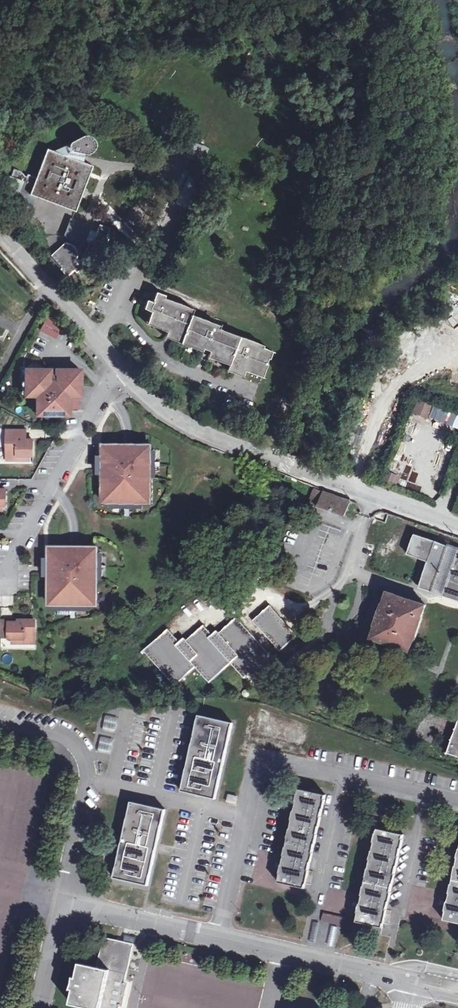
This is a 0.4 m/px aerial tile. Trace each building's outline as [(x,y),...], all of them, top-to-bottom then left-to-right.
[(35,193),(41,196),(78,210),(97,166),(89,162),(92,149),(99,144),(102,141),(103,138),(102,135),(99,134),(95,132),(91,132),(61,149),(52,147),(41,174),(34,172),(33,176),(29,174),(26,167),(20,165),(16,173),(10,171),(4,185),(14,189),(13,193),(19,195),(20,199),(23,202),(27,202),(31,202),(33,201),(32,196),(32,194),(35,193)] [(38,203),(41,196),(35,193),(32,194),(32,196),(33,201),(38,203)] [(70,234),(88,241),(95,226),(76,218),(70,234)] [(91,242),(88,253),(98,258),(99,262),(102,263),(106,262),(107,259),(108,255),(106,252),(111,237),(109,236),(113,226),(104,222),(102,228),(95,226),(88,241),(91,242)] [(63,261),(60,265),(62,267),(61,269),(73,279),(79,272),(81,274),(89,264),(86,261),(82,260),(80,259),(79,257),(79,256),(81,254),(81,251),(80,248),(77,245),(72,243),(67,242),(67,246),(63,246),(56,256),(63,261)] [(98,258),(88,253),(87,256),(99,262),(98,258)] [(53,259),(60,265),(63,261),(56,256),(53,259)] [(225,361),(234,365),(236,359),(244,363),(251,366),(253,361),(262,364),(270,344),(259,339),(260,336),(218,320),(219,318),(188,307),(189,303),(160,293),(161,288),(154,286),(150,295),(146,293),(144,302),(150,306),(147,316),(165,323),(174,326),(172,334),(202,345),(203,340),(209,342),(207,349),(228,357),(225,361)] [(62,338),(64,333),(53,321),(47,332),(58,339),(62,338)] [(162,330),(172,334),(174,326),(165,323),(162,330)] [(242,368),(244,363),(236,359),(234,365),(242,368)] [(253,361),(251,366),(260,369),(262,364),(253,361)] [(54,373),(30,372),(30,383),(33,383),(33,399),(42,399),(42,414),(73,414),(82,414),(82,399),(85,399),(85,373),(61,373),(54,369),(54,373)] [(411,412),(426,417),(430,404),(416,399),(411,412)] [(428,417),(457,428),(457,413),(433,404),(428,417)] [(28,433),(13,433),(12,441),(11,441),(11,463),(22,464),(22,459),(34,459),(37,459),(37,444),(32,444),(28,444),(28,433)] [(156,451),(108,450),(107,507),(116,507),(116,506),(146,506),(146,508),(155,508),(155,481),(154,481),(154,459),(156,459),(156,451)] [(0,482),(0,509),(6,509),(9,509),(10,493),(4,493),(0,494),(1,482),(0,482)] [(320,489),(316,487),(310,504),(316,506),(313,504),(320,489)] [(313,504),(316,506),(345,516),(352,500),(320,489),(313,504)] [(416,535),(409,555),(428,562),(422,580),(419,588),(431,592),(457,602),(457,549),(416,535)] [(102,552),(53,551),(52,609),(61,609),(61,607),(74,608),(79,608),(92,608),(92,610),(101,610),(101,583),(99,583),(99,561),(101,562),(102,552)] [(419,588),(414,602),(426,606),(431,592),(419,588)] [(409,652),(426,606),(414,602),(388,591),(371,637),(409,652)] [(298,636),(271,605),(254,620),(281,651),(298,636)] [(169,628),(145,648),(175,684),(196,666),(209,681),(231,663),(244,677),(250,672),(261,684),(281,667),(238,617),(220,632),(218,630),(213,634),(205,624),(187,639),(185,637),(181,641),(169,628)] [(38,647),(38,624),(22,624),(22,627),(4,627),(3,641),(12,641),(12,642),(15,642),(27,642),(27,647),(38,647)] [(317,667),(316,665),(314,663),(312,662),(310,662),(308,662),(306,664),(305,666),(304,668),(305,670),(306,672),(308,674),(310,674),(313,674),(315,673),(316,671),(317,669),(317,667)] [(443,752),(457,757),(457,711),(443,752)] [(233,720),(199,712),(182,789),(216,796),(233,720)] [(99,751),(111,752),(112,737),(100,736),(99,751)] [(326,792),(299,787),(278,880),(305,886),(326,792)] [(165,806),(131,798),(114,875),(148,883),(165,806)] [(404,832),(377,826),(357,920),(383,926),(404,832)] [(443,918),(457,922),(457,851),(443,918)] [(323,913),(321,920),(340,925),(342,918),(323,913)] [(134,941),(104,934),(87,1007),(119,1007),(134,941)]
